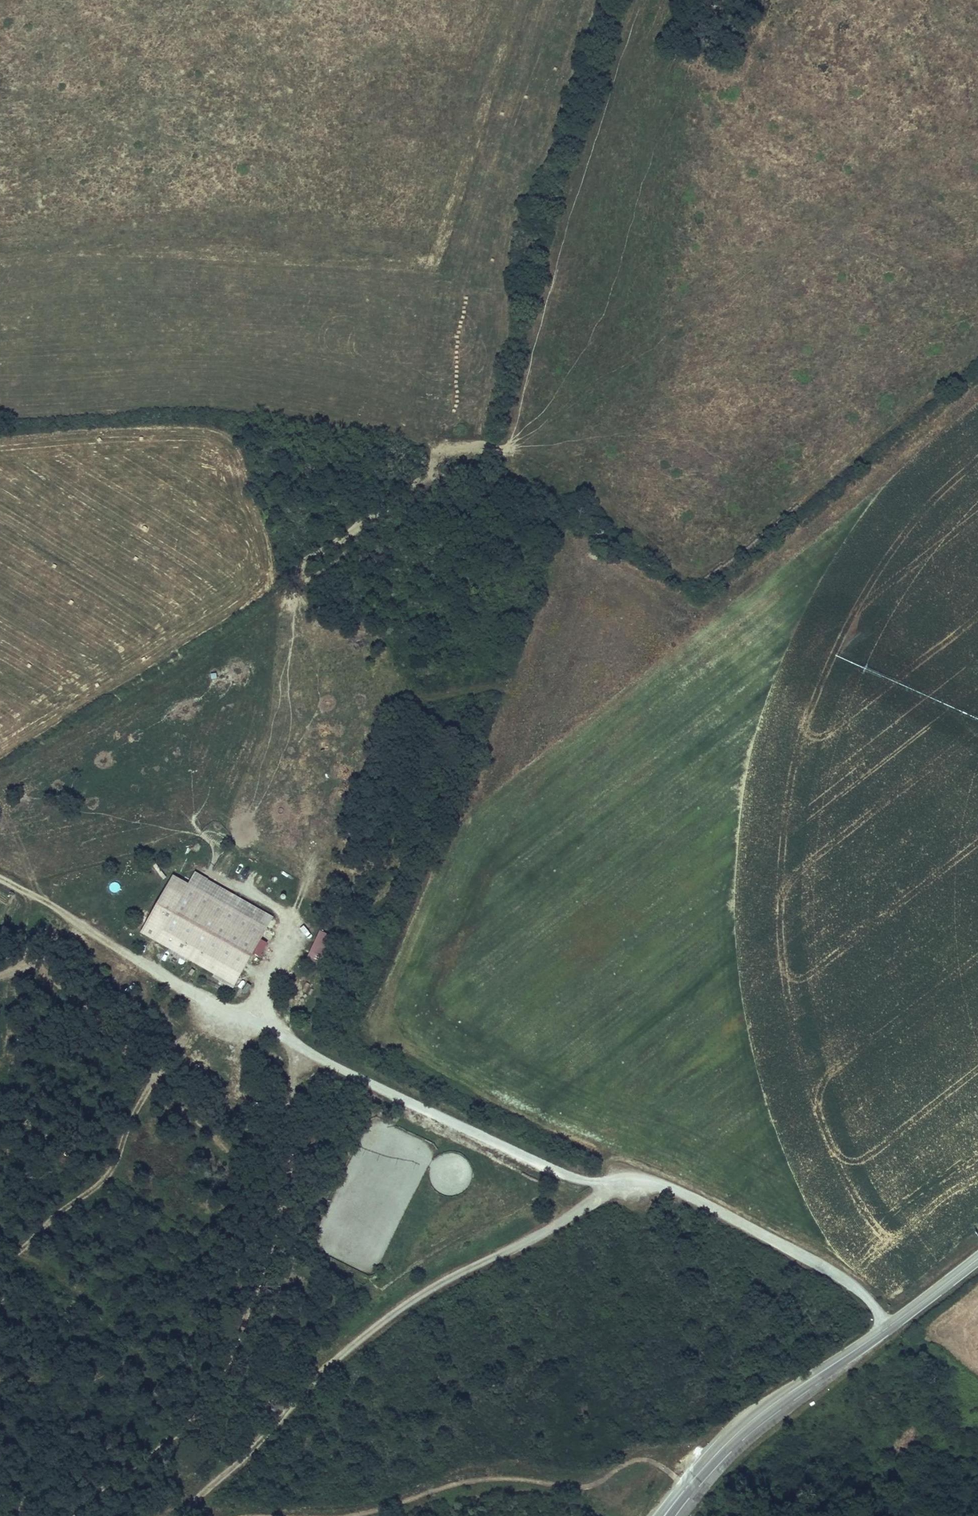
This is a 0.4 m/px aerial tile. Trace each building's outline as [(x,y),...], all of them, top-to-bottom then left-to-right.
[(272,924),(179,872),(147,930),(240,981),(272,924)] [(111,890),(120,891),(122,883),(112,881),(111,890)] [(309,959),(328,963),(334,936),(314,932),(309,959)]
